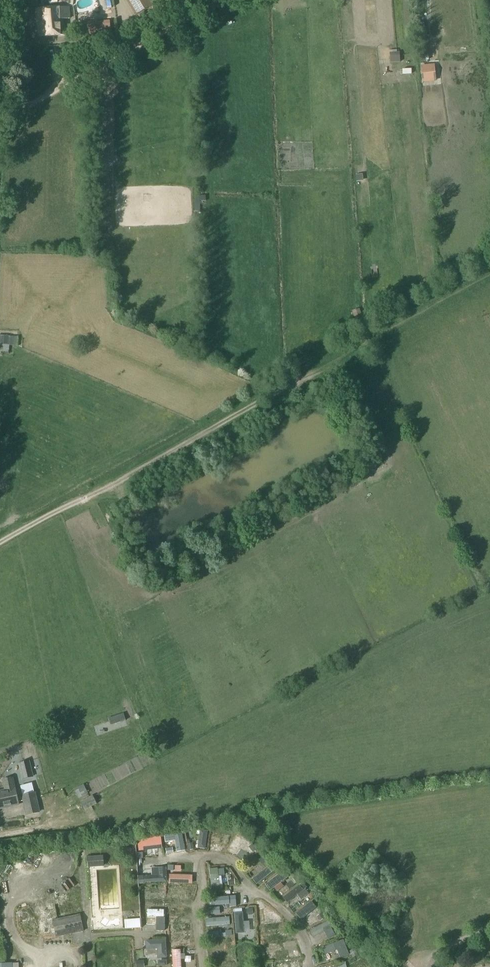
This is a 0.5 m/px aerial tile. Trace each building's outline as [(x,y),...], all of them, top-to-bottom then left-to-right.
[(133,17),(152,6),(149,0),(123,0),(133,17)] [(39,37),(52,36),(65,36),(64,20),(69,19),(69,8),(49,9),(36,10),(39,37)] [(86,23),(77,24),(79,39),(88,39),(87,35),(110,33),(108,21),(86,23)] [(25,31),(15,31),(15,46),(25,46),(25,31)] [(393,45),(393,57),(401,57),(401,45),(393,45)] [(351,311),(354,320),(362,317),(359,308),(351,311)] [(8,353),(9,345),(16,346),(17,337),(0,336),(0,354),(8,355),(8,353)] [(127,712),(107,718),(109,725),(129,719),(127,712)] [(19,764),(22,780),(32,778),(29,762),(19,764)] [(5,790),(0,791),(0,809),(8,807),(18,805),(14,788),(14,789),(11,778),(3,780),(5,790)] [(38,812),(34,793),(22,796),(27,815),(38,812)] [(96,804),(92,796),(79,802),(83,811),(96,804)] [(179,847),(186,846),(183,828),(176,829),(179,847)] [(200,828),(198,846),(206,847),(209,829),(200,828)] [(235,836),(230,844),(235,847),(240,839),(235,836)] [(151,851),(159,852),(160,844),(151,843),(151,851)] [(102,857),(87,858),(87,867),(103,866),(102,857)] [(166,879),(166,874),(160,874),(160,863),(148,862),(148,879),(166,879)] [(263,885),(269,879),(266,875),(274,868),(270,863),(255,876),(263,885)] [(274,886),(288,876),(281,866),(267,876),(274,886)] [(230,869),(215,869),(215,881),(230,881),(230,869)] [(302,896),(312,889),(305,879),(302,881),(305,886),(298,891),(302,896)] [(179,899),(179,882),(169,882),(170,899),(179,899)] [(143,918),(166,918),(167,894),(143,894),(143,918)] [(296,899),(300,905),(306,901),(302,896),(296,899)] [(302,915),(318,905),(314,899),(299,910),(302,915)] [(239,930),(253,929),(252,915),(246,916),(246,908),(238,908),(239,930)] [(51,920),(55,937),(82,931),(79,914),(51,920)] [(126,915),(126,924),(142,924),(142,914),(126,915)] [(266,928),(285,925),(283,917),(265,921),(266,928)] [(315,935),(333,925),(329,917),(311,927),(315,935)] [(185,932),(185,919),(172,919),(172,926),(177,926),(177,932),(185,932)] [(208,935),(232,931),(231,923),(207,926),(208,935)] [(273,947),(287,946),(286,931),(265,932),(265,941),(273,941),(273,947)] [(346,935),(326,943),(329,951),(339,947),(340,949),(350,945),(346,935)] [(148,952),(160,952),(165,952),(166,940),(148,940),(148,952)] [(174,946),(174,966),(183,966),(183,946),(174,946)] [(213,948),(213,958),(231,958),(232,951),(221,951),(221,948),(213,948)] [(290,965),(298,965),(298,953),(274,955),(275,966),(290,966),(290,965)] [(345,960),(348,966),(354,966),(351,958),(345,960)] [(36,959),(22,961),(23,966),(38,966),(36,959)]
